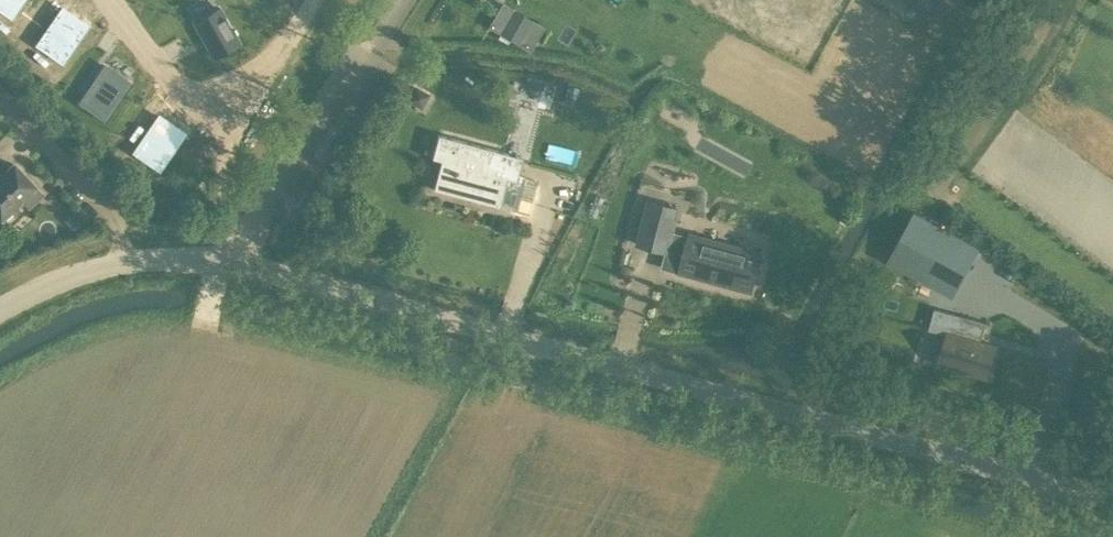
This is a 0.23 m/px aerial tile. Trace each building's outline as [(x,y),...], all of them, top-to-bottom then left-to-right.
[(12,18),(24,0),(0,0),(0,9),(12,18)] [(62,6),(35,43),(63,62),(89,25),(62,6)] [(220,7),(194,22),(214,56),(240,41),(220,7)] [(104,63),(78,100),(105,119),(130,82),(104,63)] [(545,81),(527,77),(525,85),(543,89),(545,81)] [(158,114),(133,151),(161,170),(186,132),(158,114)] [(438,135),(432,158),(441,161),(433,189),(499,207),(507,178),(515,180),(522,157),(438,135)] [(1,217),(21,198),(28,206),(42,194),(13,163),(0,176),(0,216),(1,217)] [(689,237),(674,233),(681,208),(647,198),(635,245),(666,253),(663,266),(681,271),(681,273),(708,281),(709,277),(752,289),(761,253),(690,234),(689,237)] [(947,228),(923,215),(915,210),(888,260),(894,263),(920,277),(947,228)] [(921,366),(920,368),(985,383),(994,352),(972,347),(978,326),(914,311),(909,332),(932,337),(921,366)]
